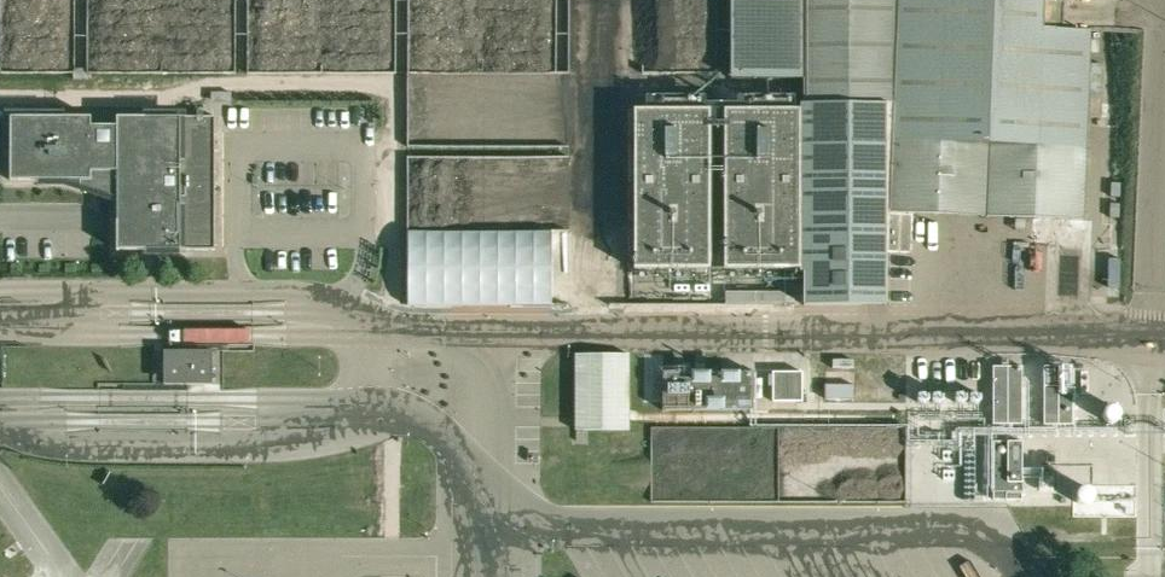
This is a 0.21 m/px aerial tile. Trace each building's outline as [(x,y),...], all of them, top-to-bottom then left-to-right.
[(730,79),(803,79),(803,109),(723,109),(723,269),(803,269),(803,305),(886,305),(886,253),(911,253),(913,213),(1082,221),(1090,29),(1061,28),(1062,0),(730,0),(730,79)] [(93,37),(94,57),(153,54),(152,32),(118,34),(118,35),(93,37)] [(9,58),(10,34),(0,34),(0,58),(9,58)] [(706,109),(633,109),(633,269),(706,269),(706,109)] [(92,180),(92,171),(98,171),(94,183),(105,186),(110,170),(117,170),(117,250),(216,250),(216,116),(117,116),(117,126),(92,126),(92,116),(10,116),(10,180),(92,180)] [(619,195),(619,148),(606,148),(606,195),(619,195)] [(777,298),(777,284),(719,283),(719,298),(777,298)] [(210,388),(210,354),(164,355),(164,388),(210,388)] [(575,354),(576,431),(628,430),(628,354),(575,354)] [(1044,424),(1072,424),(1072,396),(1058,396),(1058,366),(1044,366),(1044,424)] [(1020,368),(992,368),(992,425),(1020,425),(1020,368)] [(753,372),(663,372),(663,410),(753,410),(753,372)] [(796,372),(769,372),(769,402),(796,402),(796,372)] [(1022,500),(1022,441),(993,441),(993,500),(1022,500)]
